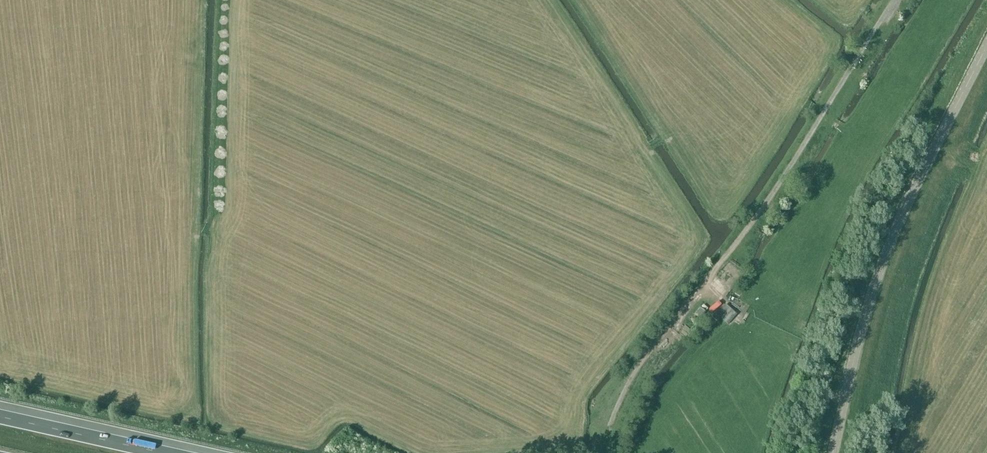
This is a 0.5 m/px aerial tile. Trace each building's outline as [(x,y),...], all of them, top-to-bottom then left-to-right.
[(728,322),(737,313),(727,303),(718,312),(728,322)]
